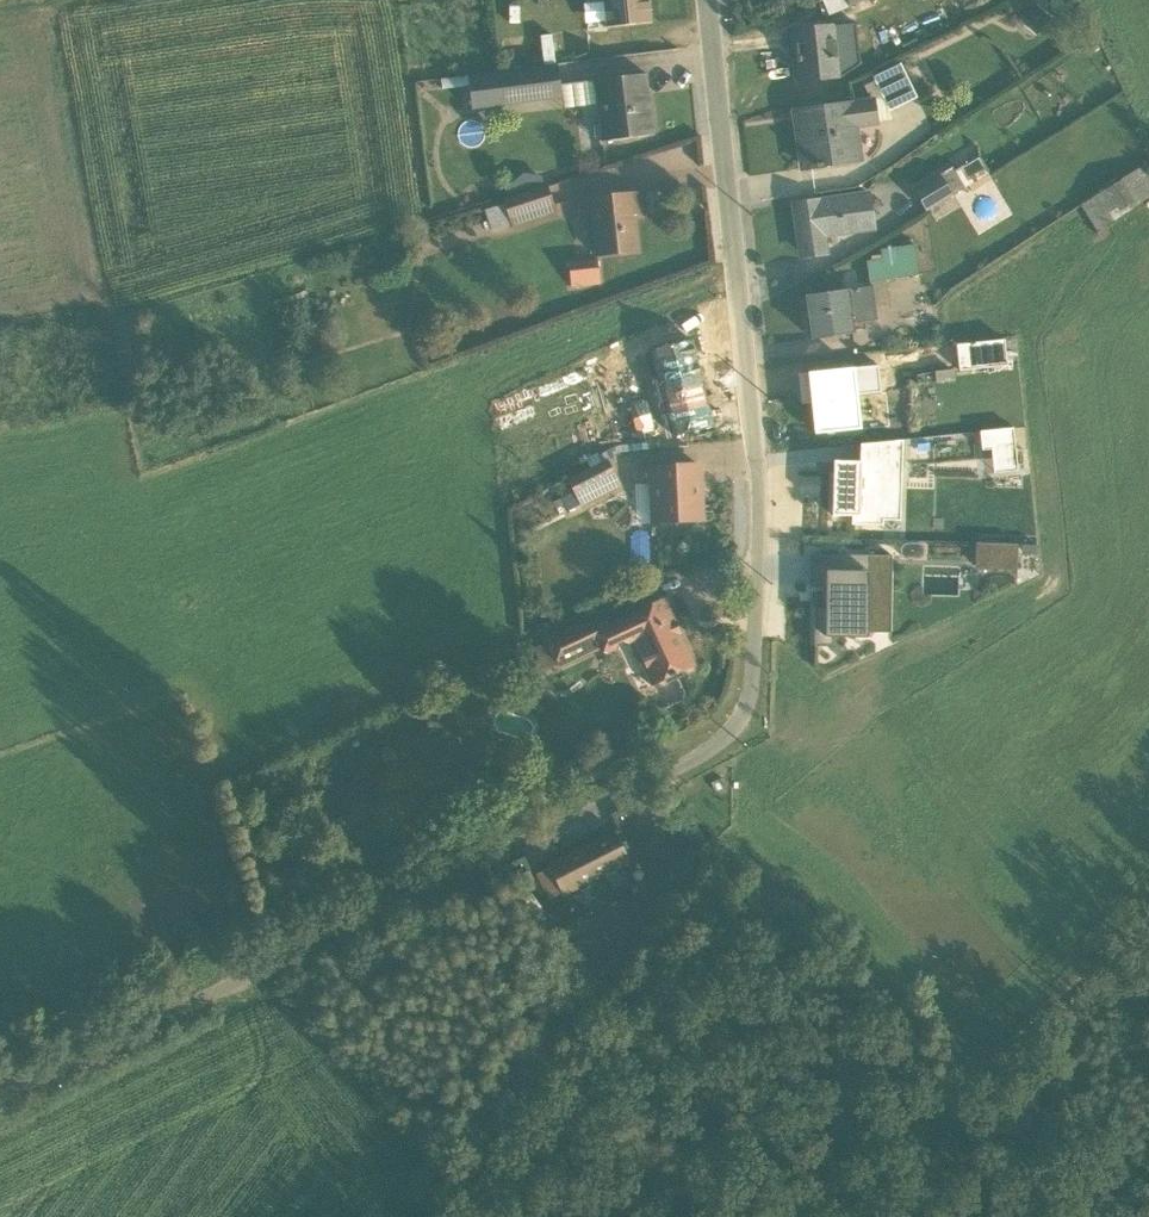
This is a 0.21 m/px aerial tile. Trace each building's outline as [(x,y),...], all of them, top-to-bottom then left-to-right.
[(606,29),(650,24),(648,0),(603,0),(606,29)] [(835,31),(793,35),(798,91),(840,87),(835,31)] [(600,140),(600,143),(652,136),(645,75),(559,86),(556,67),(466,78),(470,109),(560,99),(562,109),(595,106),(597,126),(591,127),(593,140),(600,140)] [(907,70),(877,84),(892,115),(921,100),(907,70)] [(863,163),(860,136),(881,133),(878,106),(791,116),(798,171),(863,163)] [(1146,171),(1076,218),(1091,241),(1148,203),(1148,175),(1146,171)] [(542,185),(539,177),(523,175),(504,189),(506,197),(507,197),(542,185)] [(946,180),(917,195),(930,218),(959,203),(946,180)] [(503,205),(483,211),(490,231),(510,224),(513,234),(557,220),(545,185),(501,200),(503,205)] [(636,252),(632,215),(644,213),(642,194),(575,200),(577,222),(589,222),(593,257),(636,252)] [(869,194),(792,206),(799,259),(826,256),(845,246),(843,237),(874,232),(869,194)] [(867,289),(805,297),(811,341),(853,335),(851,324),(874,321),(873,312),(888,310),(885,280),(918,275),(914,246),(879,250),(880,260),(864,262),(867,289)] [(570,260),(572,287),(602,285),(600,258),(570,260)] [(712,427),(690,341),(649,351),(671,437),(712,427)] [(855,396),(879,395),(877,369),(825,372),(808,374),(808,391),(813,436),(859,431),(855,396)] [(644,401),(628,406),(634,433),(635,434),(641,432),(644,441),(654,438),(655,437),(644,401)] [(860,463),(832,462),(830,517),(850,518),(850,526),(881,527),(881,521),(899,522),(902,448),(860,447),(860,463)] [(606,461),(566,481),(571,493),(552,503),(556,510),(563,507),(566,512),(578,507),(580,509),(620,488),(606,461)] [(696,465),(639,467),(639,484),(647,485),(649,525),(699,522),(696,465)] [(886,634),(888,556),(809,555),(809,587),(825,587),(825,609),(813,609),(813,648),(834,648),(834,643),(866,644),(866,634),(886,634)] [(545,643),(532,650),(542,672),(556,666),(558,670),(596,652),(606,655),(614,651),(616,645),(623,643),(630,646),(631,649),(630,652),(635,663),(639,664),(650,687),(694,667),(693,665),(692,665),(677,635),(670,632),(667,627),(677,622),(666,600),(667,599),(666,598),(593,630),(587,618),(544,638),(543,639),(545,643)] [(561,895),(628,860),(613,832),(546,866),(548,869),(535,876),(547,900),(560,894),(561,895)] [(537,888),(528,872),(515,879),(523,895),(537,888)] [(592,883),(576,889),(582,905),(597,899),(592,883)]
